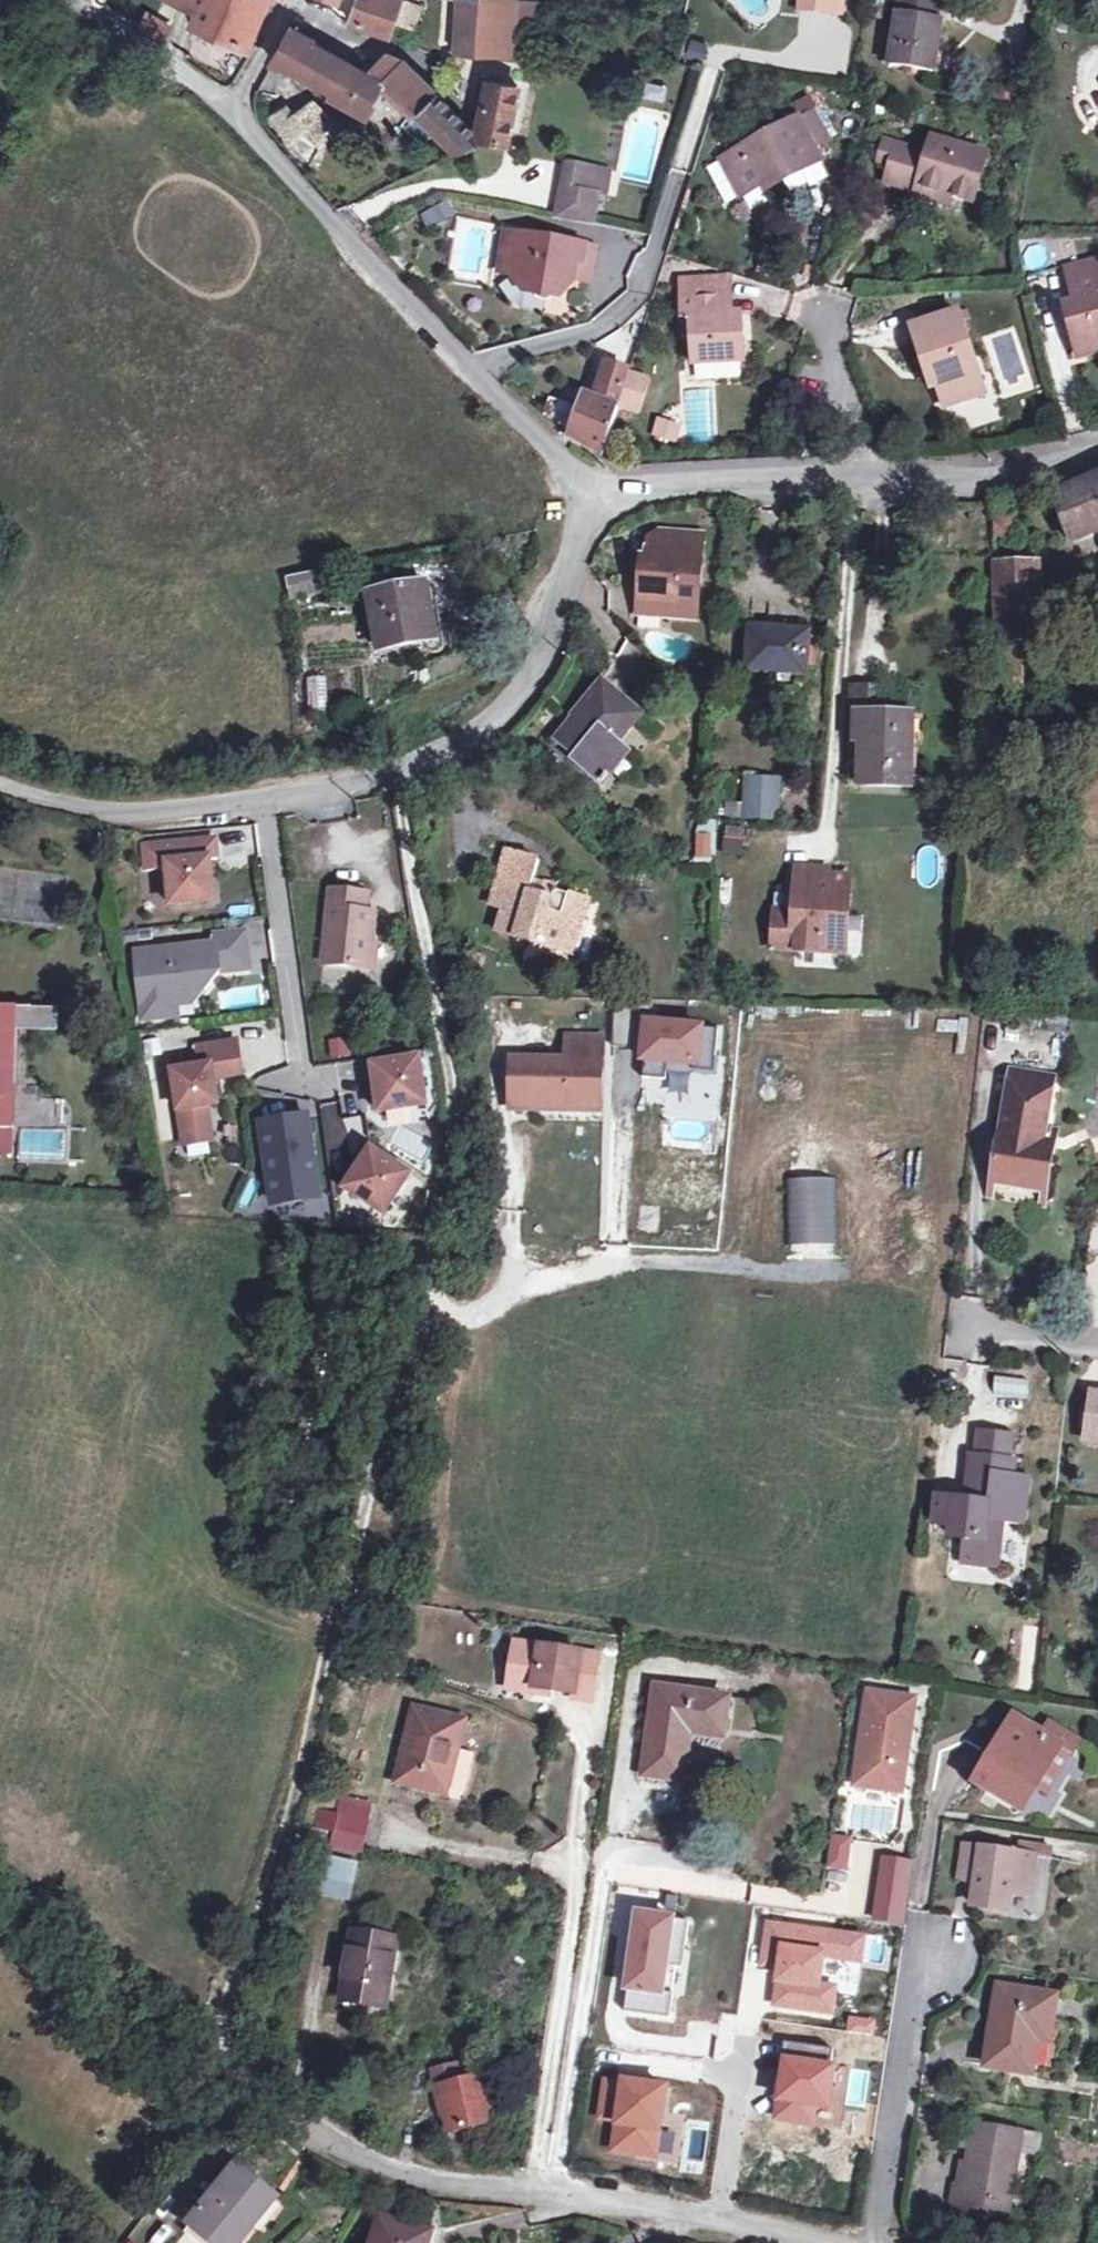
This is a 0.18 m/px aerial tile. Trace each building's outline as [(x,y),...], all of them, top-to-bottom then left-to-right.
[(167,2),(199,16),(195,25),(247,49),(249,44),(268,0),(167,0),(167,2)] [(403,1),(401,0),(359,0),(349,25),(351,26),(391,39),(396,22),(403,1)] [(456,0),(447,0),(447,9),(456,10),(457,0),(456,0)] [(460,10),(455,55),(465,55),(499,56),(502,4),(474,0),(461,0),(460,10)] [(537,0),(520,0),(519,18),(537,18),(537,0)] [(815,13),(816,0),(799,0),(798,12),(815,13)] [(815,13),(839,15),(840,0),(816,0),(815,13)] [(940,1),(936,0),(900,0),(889,68),(934,74),(943,22),(937,21),(940,1)] [(421,6),(403,1),(396,22),(413,29),(421,6)] [(167,30),(148,20),(142,32),(150,36),(160,42),(167,30)] [(385,88),(381,84),(329,53),(314,45),(316,41),(292,29),(271,65),(298,74),(352,103),(348,109),(366,119),(385,88)] [(414,116),(434,95),(402,64),(381,84),(385,88),(414,116)] [(476,135),(434,95),(414,116),(453,154),(480,141),(506,142),(516,86),(488,81),(483,119),(476,135)] [(313,101),(286,119),(289,123),(277,132),(308,177),(338,126),(313,101)] [(289,123),(286,119),(280,111),(268,119),(277,132),(289,123)] [(814,117),(801,123),(815,151),(828,144),(814,117)] [(815,151),(801,123),(799,121),(722,162),(741,199),(781,178),(784,185),(822,165),(815,151)] [(893,148),(886,170),(881,183),(912,193),(914,186),(947,196),(967,202),(981,156),(929,139),(926,148),(923,158),(914,155),(893,148)] [(872,166),(886,170),(893,148),(880,144),(872,166)] [(917,146),(914,155),(923,158),(926,148),(917,146)] [(596,227),(599,196),(606,197),(610,174),(565,167),(556,220),(596,227)] [(943,207),(947,196),(914,186),(912,193),(910,197),(943,207)] [(735,220),(767,215),(764,195),(732,201),(735,220)] [(420,211),(426,228),(454,219),(448,201),(420,211)] [(595,253),(522,239),(514,279),(526,299),(559,304),(563,284),(590,289),(595,253)] [(1067,310),(1082,361),(1097,357),(1097,265),(1067,274),(1077,307),(1067,310)] [(690,318),(691,330),(692,366),(700,366),(734,363),(740,363),(739,341),(741,341),(740,316),(730,316),(727,279),(690,281),(690,299),(680,300),(682,319),(690,318)] [(679,281),(680,300),(690,299),(690,281),(679,281)] [(934,372),(941,393),(948,413),(986,401),(958,317),(911,333),(926,376),(934,372)] [(683,331),(691,330),(690,318),(682,319),(683,331)] [(608,365),(594,400),(617,409),(628,375),(630,372),(608,365)] [(933,396),(941,393),(934,372),(926,376),(933,396)] [(648,381),(628,375),(617,409),(637,415),(648,381)] [(583,395),(568,437),(603,457),(617,409),(594,400),(583,395)] [(679,427),(658,420),(654,437),(675,444),(679,427)] [(905,449),(893,448),(892,456),(905,457),(905,449)] [(1052,497),(1071,543),(1097,532),(1097,478),(1052,497)] [(1009,539),(1010,496),(992,499),(993,539),(1009,539)] [(659,599),(676,618),(696,619),(703,540),(656,536),(652,541),(650,562),(644,562),(641,598),(659,599)] [(1039,642),(1037,564),(993,565),(995,690),(1019,689),(1019,642),(1039,642)] [(324,572),(306,575),(310,595),(328,591),(324,572)] [(310,595),(306,575),(286,579),(289,599),(310,595)] [(433,642),(424,586),(370,595),(379,652),(433,642)] [(640,614),(676,618),(659,599),(641,598),(640,614)] [(805,675),(809,634),(749,629),(746,671),(805,675)] [(329,710),(330,675),(307,675),(306,710),(329,710)] [(603,685),(575,717),(577,718),(558,741),(576,756),(574,760),(601,781),(626,753),(616,744),(640,716),(603,685)] [(879,713),(880,689),(856,689),(856,714),(879,713)] [(856,714),(855,736),(861,736),(859,787),(903,787),(904,770),(910,770),(910,716),(879,715),(879,713),(856,714)] [(776,820),(778,781),(749,780),(746,818),(776,820)] [(695,819),(695,859),(715,859),(714,819),(695,819)] [(745,842),(745,829),(725,828),(725,841),(745,842)] [(219,864),(218,846),(149,851),(151,876),(172,874),(173,908),(215,905),(212,865),(219,864)] [(529,894),(533,881),(538,863),(506,853),(490,906),(504,911),(497,933),(564,953),(574,920),(582,922),(588,902),(554,891),(552,901),(529,894)] [(823,940),(845,941),(849,880),(827,878),(827,873),(796,871),(794,914),(776,913),(773,951),(822,954),(823,940)] [(555,888),(533,881),(529,894),(552,901),(554,891),(555,888)] [(360,930),(361,916),(363,897),(330,895),(325,967),(367,969),(368,950),(369,931),(360,930)] [(370,917),(361,916),(360,930),(369,931),(370,917)] [(588,924),(582,922),(574,920),(564,953),(578,957),(588,924)] [(250,973),(247,937),(216,939),(217,948),(138,954),(145,1022),(178,1019),(177,1007),(195,1006),(220,975),(250,973)] [(823,940),(822,954),(830,954),(845,941),(823,940)] [(376,950),(368,950),(367,969),(374,970),(376,950)] [(477,978),(485,960),(472,955),(464,973),(477,978)] [(13,1130),(14,1097),(17,1033),(58,1035),(59,1012),(18,1010),(0,1010),(0,1130),(13,1130)] [(701,1021),(641,1018),(639,1063),(699,1066),(701,1021)] [(510,1059),(508,1109),(574,1112),(592,1095),(592,1075),(600,1075),(601,1039),(566,1038),(565,1061),(510,1059)] [(171,1072),(182,1146),(210,1142),(205,1107),(215,1105),(212,1080),(240,1076),(236,1043),(196,1049),(199,1068),(171,1072)] [(328,1047),(330,1060),(346,1058),(345,1045),(328,1047)] [(369,1088),(374,1087),(378,1115),(425,1108),(419,1062),(366,1069),(369,1088)] [(1041,1155),(1054,1078),(1012,1070),(992,1177),(1047,1186),(1052,1157),(1041,1155)] [(592,1095),(574,1112),(598,1113),(600,1075),(592,1075),(592,1095)] [(14,1097),(13,1130),(19,1130),(34,1131),(36,1098),(14,1097)] [(276,1123),(257,1125),(268,1203),(315,1197),(305,1119),(286,1122),(287,1129),(277,1130),(276,1123)] [(286,1122),(276,1123),(277,1130),(287,1129),(286,1122)] [(13,1130),(0,1130),(0,1145),(12,1145),(13,1130)] [(354,1164),(358,1167),(349,1181),(342,1191),(382,1217),(408,1178),(364,1149),(354,1164)] [(345,1178),(349,1181),(358,1167),(354,1164),(345,1178)] [(787,1176),(787,1257),(835,1257),(835,1176),(787,1176)] [(1090,1394),(1084,1439),(1097,1441),(1097,1396),(1090,1394)] [(934,1500),(931,1526),(950,1528),(949,1537),(963,1538),(961,1563),(996,1566),(1002,1524),(1022,1526),(1028,1479),(1009,1476),(1011,1465),(1009,1464),(1013,1435),(977,1430),(973,1460),(971,1459),(967,1491),(978,1493),(976,1505),(934,1500)] [(599,1656),(514,1643),(507,1690),(534,1694),(535,1689),(574,1696),(573,1700),(592,1703),(599,1656)] [(691,1726),(724,1731),(729,1699),(657,1688),(644,1776),(683,1781),(690,1734),(691,1726)] [(903,1793),(917,1699),(869,1692),(855,1786),(903,1793)] [(451,1780),(458,1752),(465,1723),(414,1709),(395,1784),(447,1797),(451,1780)] [(1061,1748),(1073,1754),(1081,1741),(1052,1724),(1044,1738),(1016,1721),(978,1784),(1023,1811),(1037,1788),(1061,1748)] [(723,1738),(724,1731),(691,1726),(690,1734),(723,1738)] [(1047,1795),(1073,1754),(1061,1748),(1037,1788),(1047,1795)] [(475,1756),(458,1752),(451,1780),(467,1784),(475,1756)] [(332,1832),(334,1826),(338,1827),(333,1848),(362,1854),(369,1820),(368,1820),(371,1809),(343,1803),(342,1814),(322,1807),(314,1826),(332,1832)] [(848,1837),(829,1834),(825,1865),(844,1867),(848,1837)] [(959,1881),(976,1891),(981,1851),(964,1849),(959,1881)] [(981,1851),(976,1891),(974,1909),(1007,1913),(1010,1894),(1031,1896),(1036,1859),(981,1851)] [(910,1859),(880,1858),(878,1921),(907,1923),(910,1859)] [(349,1899),(356,1867),(324,1860),(317,1891),(349,1899)] [(674,1995),(663,1994),(666,1968),(669,1946),(686,1948),(690,1923),(648,1917),(645,1941),(636,1940),(625,2014),(671,2020),(674,1995)] [(358,1924),(356,1935),(393,1942),(395,1931),(358,1924)] [(385,2010),(397,1943),(393,1942),(356,1935),(354,1935),(341,2003),(385,2010)] [(686,1948),(669,1946),(666,1968),(683,1970),(686,1948)] [(1039,2026),(1051,2028),(1056,1998),(1000,1990),(986,2067),(1031,2073),(1036,2040),(1039,2026)] [(1049,2042),(1051,2028),(1039,2026),(1036,2040),(1049,2042)] [(618,2134),(660,2140),(670,2071),(647,2067),(627,2065),(627,2068),(609,2066),(604,2101),(622,2104),(618,2134)] [(462,2066),(431,2073),(435,2089),(466,2081),(462,2066)] [(495,2124),(483,2077),(435,2089),(439,2106),(442,2105),(450,2135),(495,2124)] [(965,2189),(959,2188),(956,2188),(953,2204),(956,2204),(953,2230),(988,2237),(991,2210),(1009,2213),(1021,2133),(974,2126),(969,2164),(965,2189)] [(963,2162),(959,2188),(965,2189),(969,2164),(963,2162)] [(276,2198),(237,2166),(189,2227),(209,2242),(239,2242),(276,2198)] [(38,2238),(45,2227),(31,2219),(24,2229),(38,2238)] [(432,2234),(380,2220),(373,2242),(430,2242),(432,2234)]
